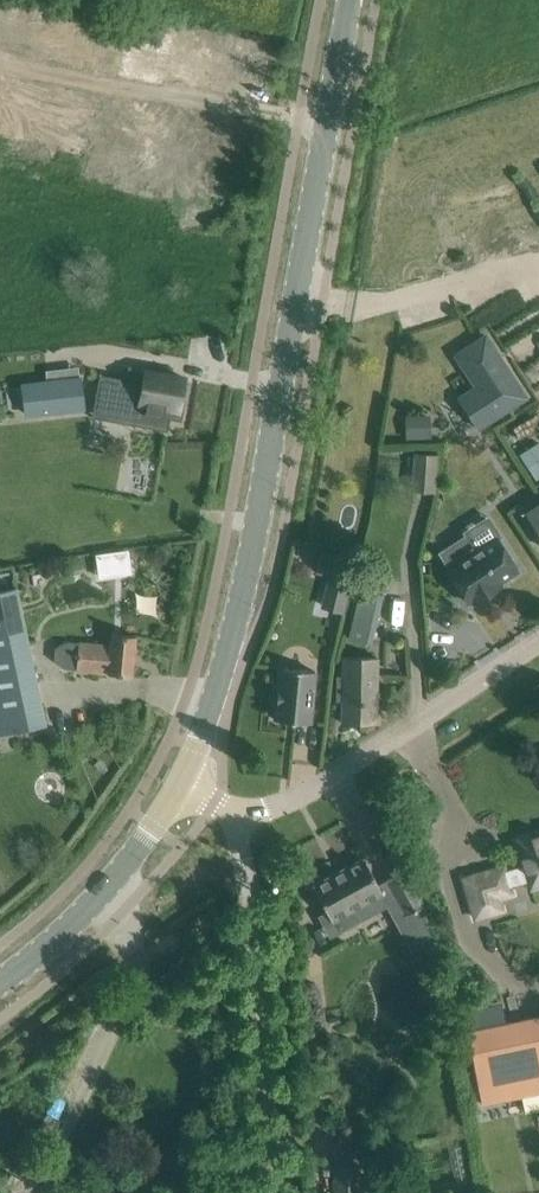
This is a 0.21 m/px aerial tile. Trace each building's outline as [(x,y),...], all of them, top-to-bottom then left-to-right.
[(1,41),(11,0),(0,0),(0,41),(1,41)] [(12,67),(0,64),(0,113),(12,67)] [(454,355),(475,386),(457,398),(477,428),(524,396),(484,335),(454,355)] [(127,369),(125,381),(105,377),(101,398),(114,400),(111,417),(134,421),(133,427),(166,433),(168,420),(181,422),(183,410),(178,409),(183,378),(127,369)] [(26,384),(30,414),(86,407),(82,377),(26,384)] [(435,436),(435,412),(407,413),(408,437),(435,436)] [(519,456),(534,478),(538,475),(538,446),(538,444),(519,456)] [(412,489),(434,491),(437,455),(414,454),(412,489)] [(525,512),(538,533),(538,503),(525,512)] [(471,600),(473,602),(501,585),(499,582),(518,570),(497,537),(477,550),(468,536),(440,554),(449,568),(447,570),(454,581),(456,585),(467,602),(471,600)] [(358,558),(322,549),(316,572),(329,575),(321,606),(344,612),(358,558)] [(349,638),(373,644),(389,579),(358,571),(355,585),(362,587),(349,638)] [(45,725),(16,587),(0,590),(0,734),(45,725)] [(55,649),(54,660),(64,669),(76,670),(108,673),(132,676),(134,655),(135,636),(111,633),(110,645),(79,642),(78,643),(65,642),(55,649)] [(336,676),(336,677),(336,701),(342,701),(342,722),(375,722),(377,658),(343,657),(342,676),(336,676)] [(315,670),(280,667),(275,719),(309,722),(315,670)] [(463,878),(475,917),(505,908),(502,899),(516,895),(513,885),(526,881),(529,891),(538,888),(538,834),(517,840),(524,864),(505,870),(504,866),(463,878)] [(363,858),(312,885),(327,911),(319,916),(324,925),(333,920),(339,931),(359,920),(353,909),(383,893),(363,858)] [(406,868),(386,879),(406,917),(418,910),(417,907),(425,903),(406,868)] [(477,1078),(482,1103),(538,1092),(538,1017),(467,1031),(477,1078)]
